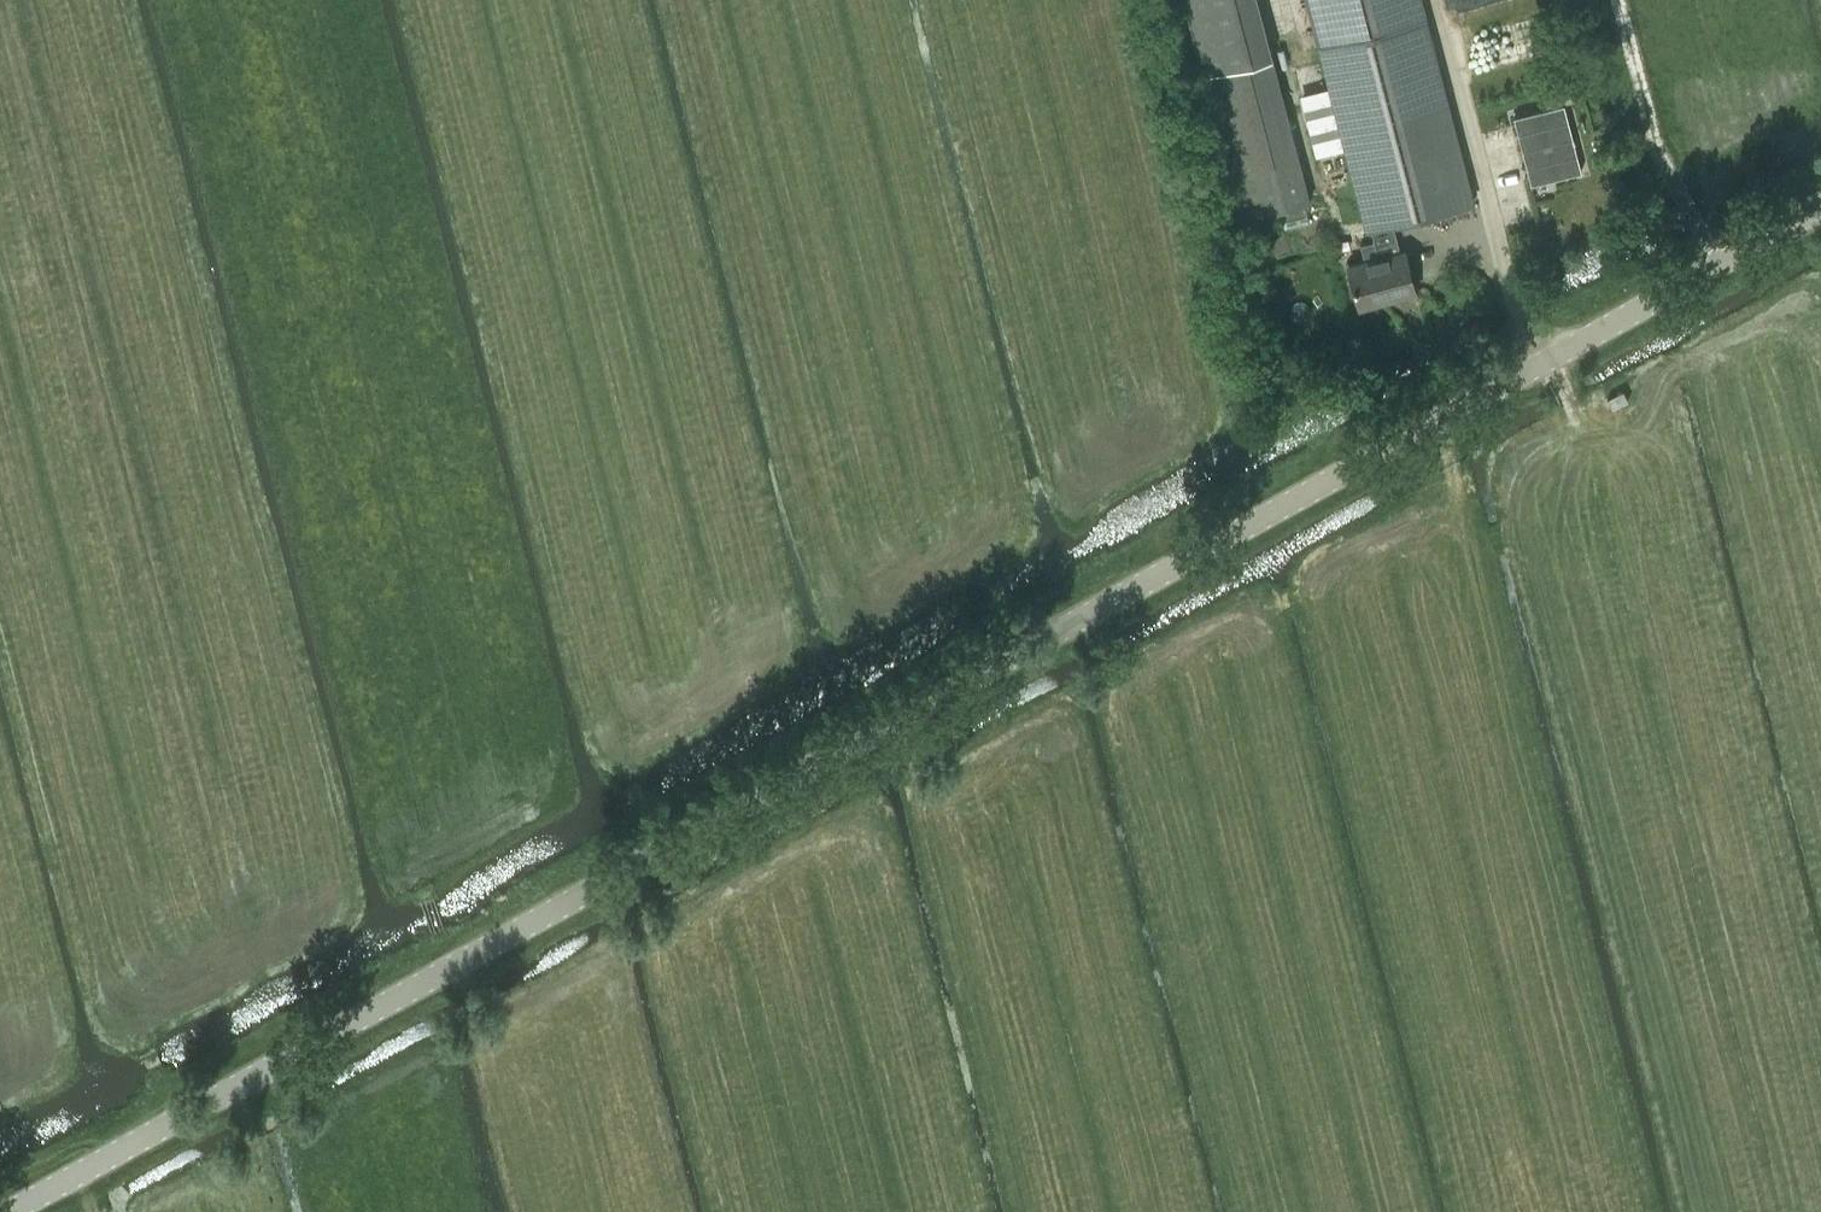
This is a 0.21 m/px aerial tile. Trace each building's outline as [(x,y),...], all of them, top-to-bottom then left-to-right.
[(1372,228),(1393,223),(1473,202),(1425,18),(1426,18),(1421,0),(1307,0),(1318,45),(1319,45),(1367,229),(1372,228)] [(1273,56),(1204,74),(1237,200),(1242,219),(1311,200),(1273,56)] [(1329,86),(1298,92),(1315,167),(1347,160),(1329,86)] [(1565,103),(1514,116),(1531,183),(1582,170),(1565,103)] [(1393,223),(1372,228),(1376,240),(1361,244),(1366,261),(1350,265),(1361,306),(1416,291),(1405,250),(1400,251),(1393,223)]
